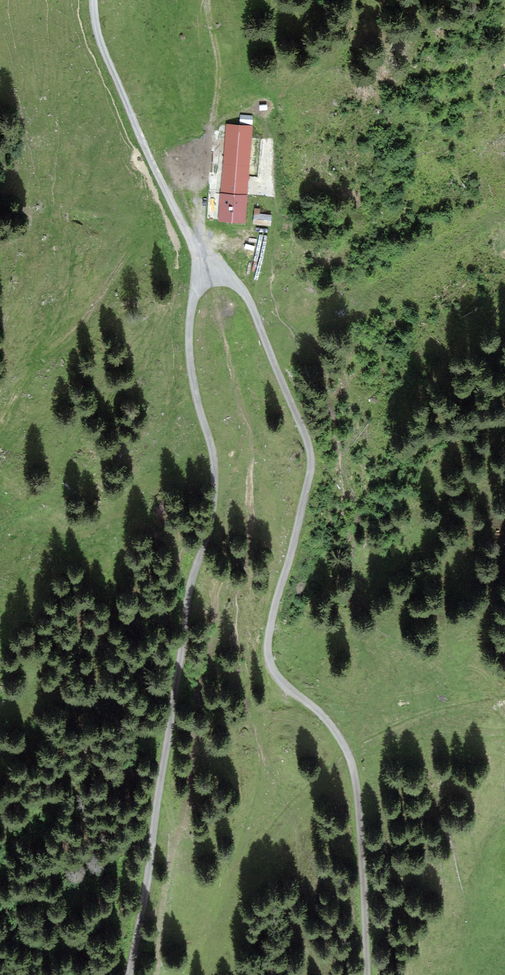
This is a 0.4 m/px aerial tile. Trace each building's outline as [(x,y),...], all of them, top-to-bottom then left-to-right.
[(227,124),(221,221),(246,222),(252,125),(227,124)] [(260,208),(255,208),(253,224),(271,226),(272,215),(259,213),(260,208)]
